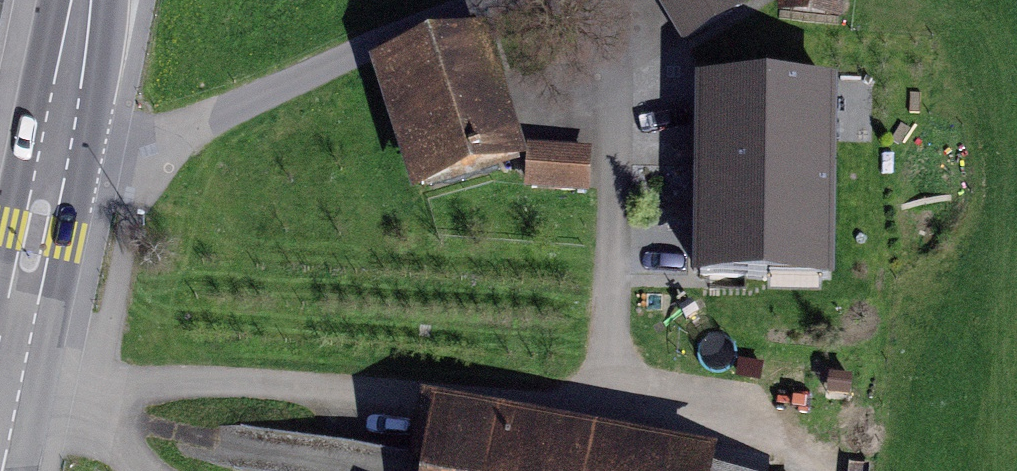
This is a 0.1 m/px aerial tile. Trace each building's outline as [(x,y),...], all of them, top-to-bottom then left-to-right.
[(681,43),(746,5),(743,0),(656,0),(681,43)] [(782,22),(843,29),(846,0),(784,0),(782,22)] [(484,47),(377,80),(414,201),(521,167),(484,47)] [(698,81),(694,282),(835,284),(838,82),(698,81)] [(528,188),(590,190),(592,147),(529,145),(528,188)] [(427,409),(416,470),(777,470),(427,409)]
